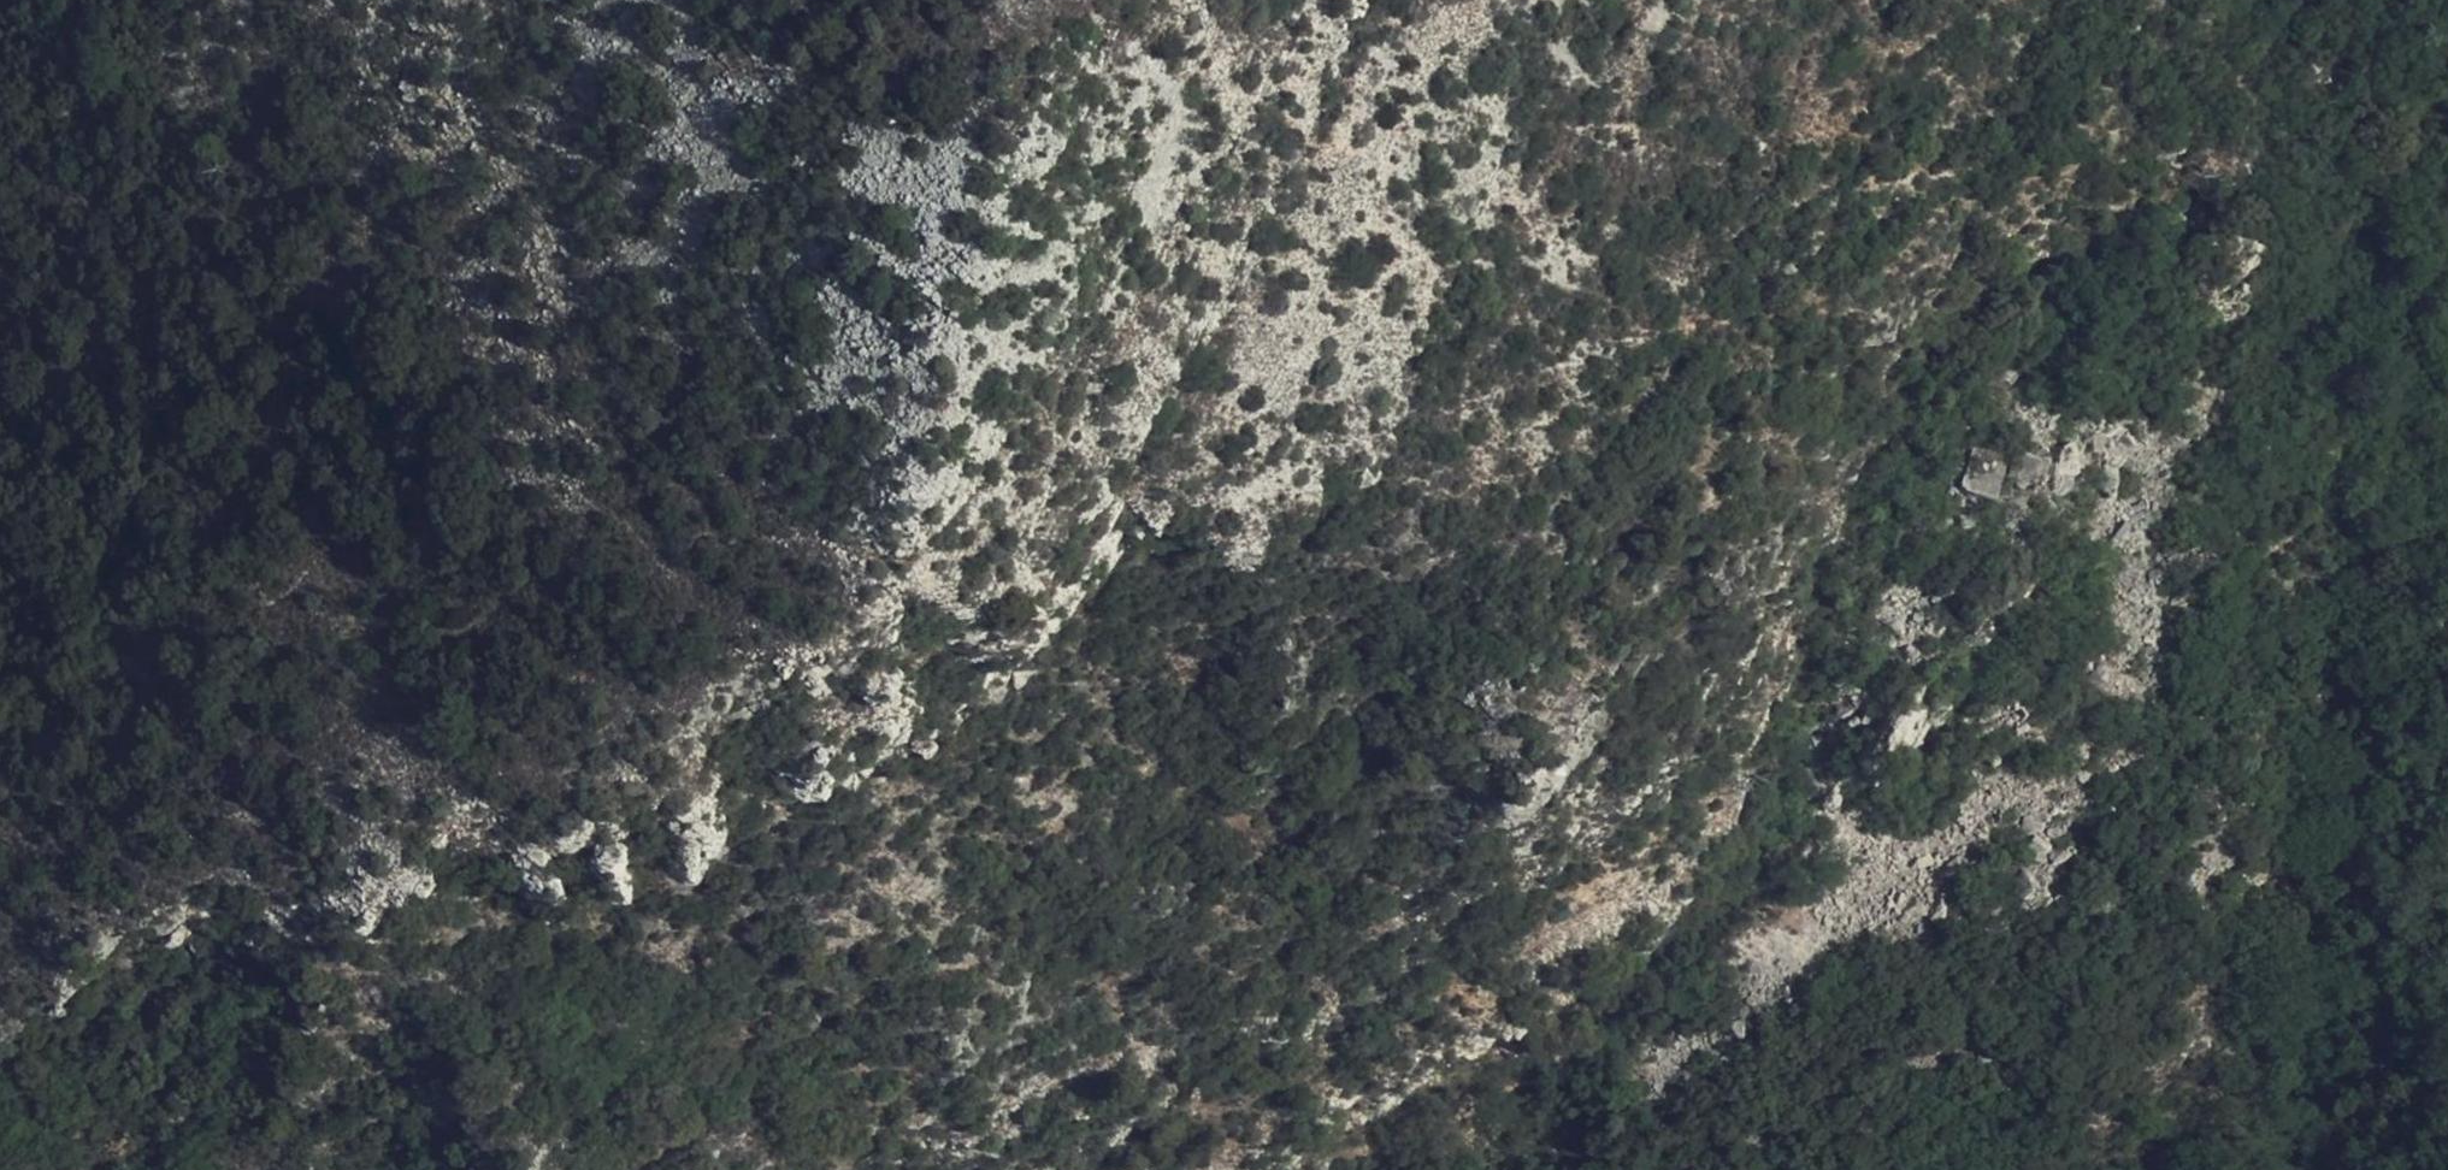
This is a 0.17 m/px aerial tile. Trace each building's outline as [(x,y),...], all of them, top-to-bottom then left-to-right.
[(1969,450),(1956,499),(1992,508),(2005,459),(1969,450)]
